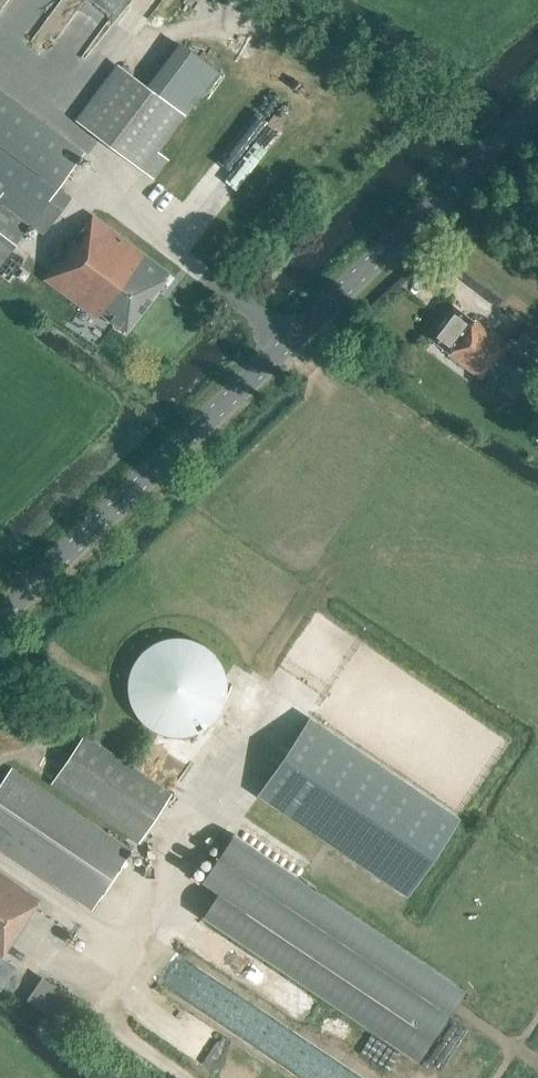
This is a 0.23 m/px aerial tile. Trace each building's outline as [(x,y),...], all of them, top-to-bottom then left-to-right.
[(216,72),(181,45),(148,89),(117,65),(76,120),(143,169),(155,177),(167,160),(156,152),(216,72)] [(9,283),(18,270),(3,259),(29,224),(42,233),(69,197),(57,187),(82,153),(0,91),(0,276),(9,283)] [(165,278),(168,273),(92,215),(57,262),(59,263),(46,280),(96,318),(99,313),(125,332),(165,278)] [(507,345),(474,320),(473,322),(451,305),(427,337),(448,353),(447,355),(481,379),(507,345)] [(537,358),(537,333),(527,324),(514,341),(537,358)] [(203,738),(224,651),(177,640),(169,675),(179,678),(175,695),(143,687),(135,722),(203,738)] [(307,726),(268,785),(258,799),(405,898),(454,824),(307,726)] [(137,842),(170,793),(85,735),(51,784),(137,842)] [(130,852),(9,770),(0,784),(0,846),(92,909),(130,852)] [(417,1060),(463,986),(221,835),(193,881),(208,891),(190,919),(417,1060)] [(44,925),(29,915),(40,900),(0,873),(0,959),(12,941),(26,951),(44,925)] [(22,998),(70,1031),(86,1008),(37,976),(22,998)]
